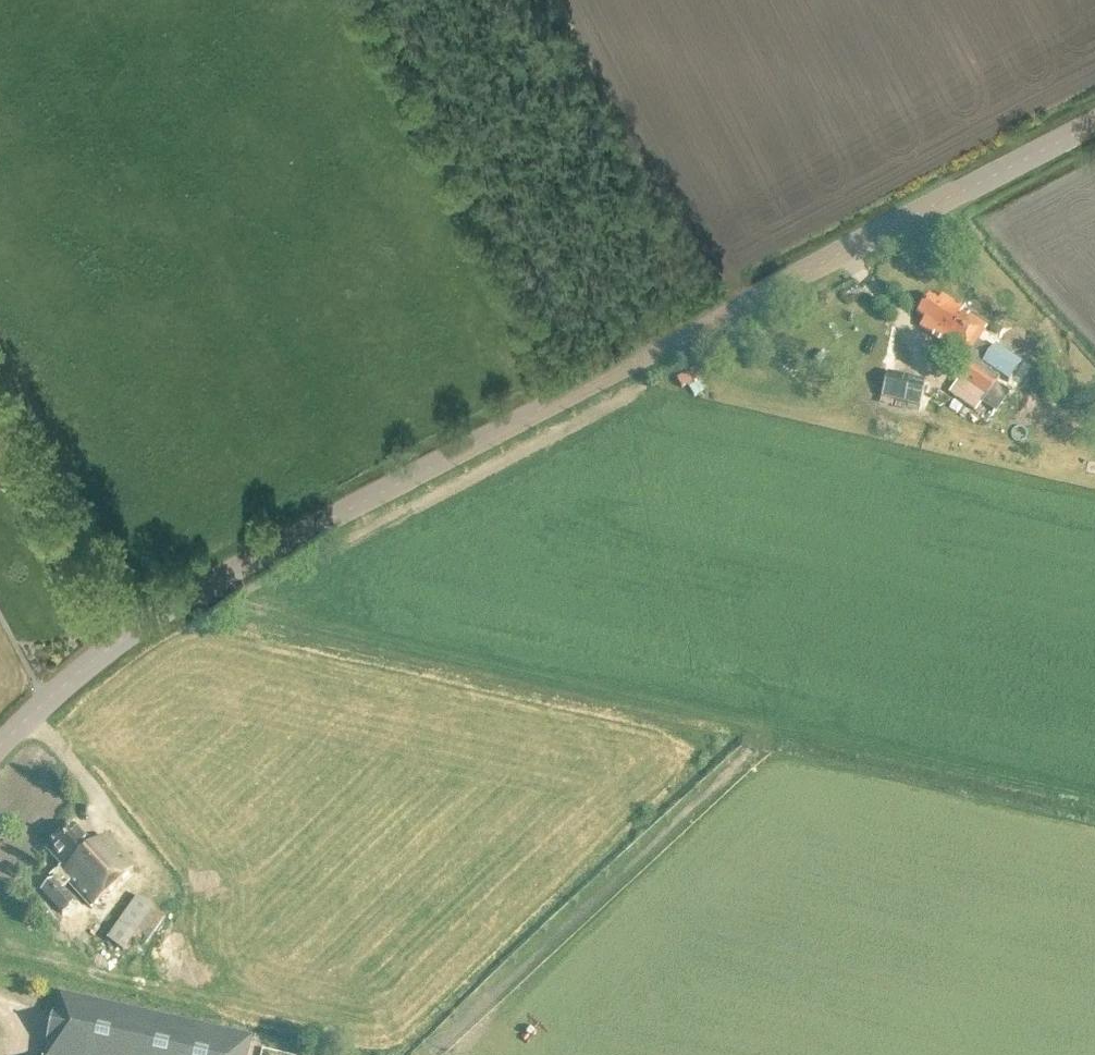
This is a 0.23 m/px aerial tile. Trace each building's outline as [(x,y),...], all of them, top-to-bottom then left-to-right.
[(965,363),(986,331),(968,318),(966,321),(960,318),(963,314),(941,300),(937,306),(929,301),(918,318),(925,323),(919,331),(933,340),(935,338),(940,341),(937,344),(965,363)] [(990,402),(1004,413),(1017,395),(977,365),(955,393),(981,413),(990,402)] [(887,376),(881,400),(919,410),(925,385),(887,376)] [(72,830),(47,854),(61,870),(58,873),(68,883),(67,885),(90,911),(132,873),(102,840),(91,849),(72,830)] [(53,883),(41,895),(62,918),(75,906),(53,883)] [(138,900),(107,943),(124,955),(125,954),(133,941),(154,912),(154,911),(138,900)] [(54,997),(41,1054),(242,1054),(245,1040),(54,997)]
